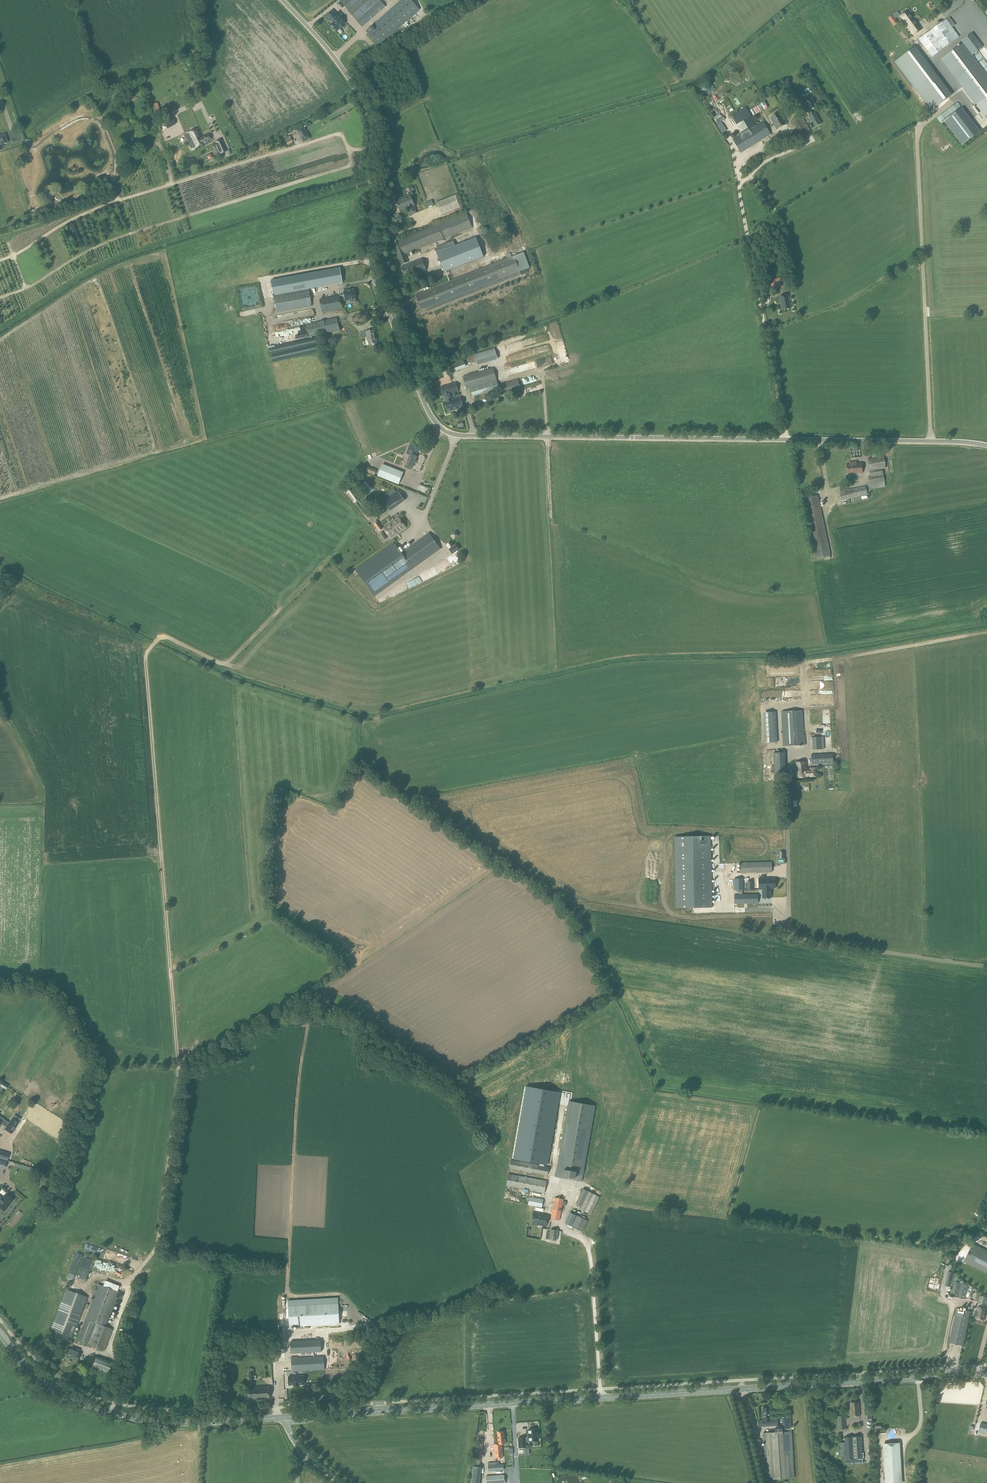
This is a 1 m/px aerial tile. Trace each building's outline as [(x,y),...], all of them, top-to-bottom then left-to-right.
[(349,10),(360,0),(342,0),(341,1),(349,10)] [(379,0),(360,0),(349,10),(348,11),(357,21),(380,1),(379,0)] [(366,31),(379,46),(420,10),(411,0),(401,0),(366,31)] [(362,27),(385,7),(380,1),(357,21),(362,27)] [(326,16),(331,21),(332,20),(333,22),(331,24),(337,31),(340,28),(341,29),(345,25),(344,24),(346,23),(340,16),(338,18),(336,16),(337,16),(333,10),(326,16)] [(909,29),(913,36),(922,29),(918,23),(917,23),(908,11),(900,16),(909,29)] [(951,14),(946,18),(930,31),(943,48),(959,36),(964,32),(951,14)] [(898,23),(892,15),(888,18),(894,26),(898,23)] [(943,48),(930,31),(919,39),(932,56),(943,48)] [(941,60),(986,117),(986,75),(962,43),(941,60)] [(955,96),(917,46),(896,60),(935,111),(955,96)] [(815,112),(813,113),(812,111),(810,112),(811,114),(808,116),(814,127),(822,123),(815,112)] [(786,124),(779,112),(770,117),(777,129),(786,124)] [(801,115),(792,121),(802,138),(811,132),(801,115)] [(168,127),(175,124),(171,117),(164,120),(168,127)] [(176,126),(179,133),(190,127),(187,120),(176,126)] [(733,140),(741,153),(771,135),(763,121),(733,140)] [(303,126),(297,129),(303,142),(310,139),(303,126)] [(210,140),(208,135),(202,138),(198,129),(187,134),(195,148),(210,140)] [(792,131),(773,139),(776,146),(795,138),(792,131)] [(215,142),(218,148),(219,148),(220,151),(219,152),(220,154),(226,151),(221,140),(215,142)] [(115,172),(117,177),(125,173),(122,168),(115,172)] [(408,206),(409,208),(408,209),(410,215),(416,213),(413,206),(414,206),(410,195),(396,201),(399,209),(408,206)] [(460,208),(455,195),(436,203),(441,215),(460,208)] [(405,254),(473,228),(467,213),(399,239),(393,242),(402,265),(408,262),(405,254)] [(476,238),(436,253),(444,273),(484,257),(476,238)] [(426,308),(427,311),(521,275),(520,271),(530,267),(524,253),(416,295),(421,310),(426,308)] [(406,278),(426,270),(422,259),(401,267),(406,278)] [(340,268),(271,281),(274,295),(309,289),(343,283),(340,268)] [(769,289),(782,286),(780,278),(767,280),(769,289)] [(309,289),(274,295),(277,312),(312,306),(309,289)] [(343,309),(341,302),(356,299),(354,289),(344,291),(345,294),(319,300),(323,313),(343,309)] [(788,295),(779,297),(782,310),(791,308),(788,295)] [(773,320),(780,319),(777,299),(774,300),(774,305),(771,305),(773,320)] [(256,314),(238,317),(239,327),(258,325),(256,314)] [(309,337),(340,330),(337,318),(306,325),(309,337)] [(285,321),(272,324),(274,332),(276,332),(284,330),(286,330),(290,329),(292,336),(293,323),(297,322),(285,321)] [(369,345),(377,343),(375,330),(359,333),(360,338),(367,337),(369,345)] [(477,365),(497,359),(494,349),(474,354),(477,365)] [(448,366),(451,373),(466,367),(469,366),(467,359),(463,360),(448,366)] [(526,363),(514,366),(515,372),(527,369),(526,363)] [(493,368),(463,377),(467,390),(470,389),(472,397),(499,389),(498,385),(497,381),(493,368)] [(498,385),(499,389),(501,396),(521,390),(518,380),(498,385)] [(451,392),(452,394),(458,392),(456,383),(446,386),(447,389),(448,389),(449,392),(451,392)] [(451,394),(452,394),(451,392),(449,392),(448,389),(447,389),(446,386),(440,387),(443,396),(444,396),(445,402),(452,400),(451,394)] [(452,400),(445,402),(447,412),(463,408),(460,398),(452,400)] [(419,447),(410,444),(406,454),(410,455),(406,465),(412,468),(414,464),(415,464),(417,461),(415,460),(417,457),(415,456),(419,447)] [(860,447),(850,448),(851,458),(861,457),(860,447)] [(884,456),(868,459),(871,477),(868,477),(870,489),(885,487),(883,469),(886,468),(884,456)] [(398,484),(403,472),(383,463),(378,475),(398,484)] [(861,463),(846,465),(848,475),(863,473),(861,463)] [(376,469),(367,465),(365,470),(374,474),(376,469)] [(404,484),(402,488),(413,494),(415,489),(404,484)] [(867,495),(865,486),(840,492),(842,500),(867,495)] [(360,498),(353,489),(351,489),(348,490),(347,493),(353,501),(354,502),(357,502),(359,500),(360,498)] [(390,512),(405,501),(404,500),(407,498),(403,492),(400,494),(398,491),(396,492),(393,489),(388,493),(391,496),(383,501),(390,512)] [(816,559),(831,556),(820,506),(821,506),(820,499),(819,500),(818,495),(802,499),(805,513),(806,513),(816,559)] [(406,528),(399,517),(384,528),(391,538),(406,528)] [(379,531),(383,529),(378,522),(374,524),(379,531)] [(460,534),(457,531),(455,532),(455,531),(451,534),(451,535),(450,536),(453,539),(454,538),(455,539),(459,536),(458,535),(460,534)] [(355,570),(374,597),(440,550),(429,533),(401,553),(394,542),(355,570)] [(443,570),(441,565),(437,567),(436,565),(416,574),(419,581),(443,570)] [(767,699),(791,698),(791,691),(778,691),(778,688),(773,688),(773,690),(767,691),(767,699)] [(803,710),(781,712),(783,746),(806,745),(805,736),(804,736),(803,710)] [(765,712),(766,742),(777,742),(775,712),(765,712)] [(822,749),(821,737),(812,737),(813,750),(822,749)] [(774,774),(785,774),(784,752),(773,753),(774,774)] [(833,754),(811,755),(812,765),(834,763),(833,754)] [(810,770),(807,770),(806,762),(796,762),(796,778),(807,777),(807,776),(810,776),(810,777),(816,777),(815,768),(810,768),(810,770)] [(737,862),(737,873),(770,872),(770,862),(756,862),(756,859),(751,859),(751,862),(737,862)] [(743,878),(733,879),(734,890),(743,890),(743,878)] [(759,889),(762,889),(763,898),(771,898),(771,888),(775,888),(775,879),(768,879),(768,878),(758,879),(759,889)] [(734,904),(760,903),(760,894),(734,894),(734,904)] [(548,1165),(559,1099),(560,1092),(526,1086),(515,1147),(513,1159),(548,1165)] [(582,1181),(595,1106),(569,1101),(556,1176),(582,1181)] [(12,1133),(19,1122),(12,1118),(7,1126),(5,1129),(12,1133)] [(0,1151),(0,1158),(7,1160),(9,1154),(0,1151)] [(549,1167),(511,1160),(510,1168),(548,1175),(549,1167)] [(509,1174),(505,1192),(527,1196),(529,1190),(545,1193),(547,1181),(509,1174)] [(580,1209),(591,1214),(600,1197),(583,1188),(576,1203),(581,1206),(580,1209)] [(6,1194),(3,1198),(0,1195),(0,1207),(5,1211),(14,1200),(6,1194)] [(543,1199),(530,1196),(528,1205),(541,1207),(543,1199)] [(551,1218),(560,1220),(564,1199),(555,1197),(551,1218)] [(588,1220),(583,1218),(570,1212),(565,1223),(568,1224),(567,1226),(572,1229),(573,1227),(582,1231),(588,1221),(588,1220)] [(538,1224),(546,1226),(548,1215),(533,1213),(532,1225),(538,1226),(538,1224)] [(550,1232),(547,1232),(546,1239),(549,1239),(556,1240),(558,1228),(554,1228),(553,1229),(551,1229),(550,1232)] [(973,1244),(964,1262),(986,1273),(986,1251),(973,1244)] [(111,1252),(110,1259),(120,1260),(121,1254),(111,1252)] [(116,1268),(113,1272),(120,1277),(124,1269),(121,1267),(120,1270),(116,1268)] [(949,1271),(945,1286),(952,1287),(950,1295),(965,1299),(969,1284),(968,1284),(959,1278),(955,1273),(949,1271)] [(96,1323),(105,1326),(118,1291),(98,1284),(78,1339),(88,1343),(96,1323)] [(968,1299),(977,1301),(979,1288),(970,1287),(968,1299)] [(51,1329),(72,1337),(87,1297),(67,1289),(51,1329)] [(980,1295),(978,1303),(986,1305),(986,1297),(980,1295)] [(338,1298),(288,1301),(289,1327),(340,1324),(338,1298)] [(978,1307),(977,1311),(975,1311),(974,1316),(976,1316),(976,1318),(985,1320),(986,1309),(978,1307)] [(971,1311),(956,1308),(949,1343),(963,1346),(971,1311)] [(112,1329),(105,1326),(96,1323),(88,1343),(87,1345),(91,1347),(92,1344),(105,1349),(112,1329)] [(73,1359),(77,1361),(80,1353),(67,1348),(64,1357),(73,1360),(73,1359)] [(92,1367),(110,1374),(114,1363),(97,1356),(92,1367)] [(291,1358),(292,1371),(325,1369),(324,1356),(291,1358)] [(304,1376),(289,1376),(289,1385),(294,1385),(294,1386),(299,1386),(299,1385),(304,1384),(304,1376)] [(248,1387),(249,1400),(270,1399),(269,1386),(248,1387)] [(859,1408),(858,1402),(850,1402),(850,1407),(850,1416),(860,1415),(859,1408)] [(759,1426),(778,1425),(777,1419),(770,1419),(769,1407),(762,1408),(763,1412),(761,1412),(761,1417),(763,1416),(763,1420),(758,1420),(759,1426)] [(763,1432),(765,1467),(767,1467),(768,1479),(794,1477),(790,1416),(782,1417),(783,1428),(782,1428),(775,1428),(775,1432),(763,1432)] [(986,1433),(986,1424),(981,1422),(979,1431),(986,1433)] [(529,1430),(529,1437),(529,1438),(525,1438),(526,1441),(529,1441),(539,1441),(539,1437),(538,1437),(537,1429),(529,1430)] [(503,1457),(502,1444),(505,1443),(505,1439),(504,1439),(504,1431),(497,1432),(498,1443),(494,1444),(495,1458),(503,1457)] [(863,1458),(861,1436),(844,1437),(844,1442),(839,1442),(840,1456),(845,1456),(846,1459),(846,1465),(863,1464),(863,1458)] [(479,1441),(479,1443),(478,1443),(475,1462),(480,1463),(480,1462),(481,1462),(483,1441),(479,1441)] [(899,1443),(884,1444),(886,1482),(901,1482),(899,1443)] [(481,1467),(473,1466),(470,1482),(479,1482),(481,1467)] [(486,1482),(504,1482),(505,1482),(504,1475),(486,1476),(486,1482)]
